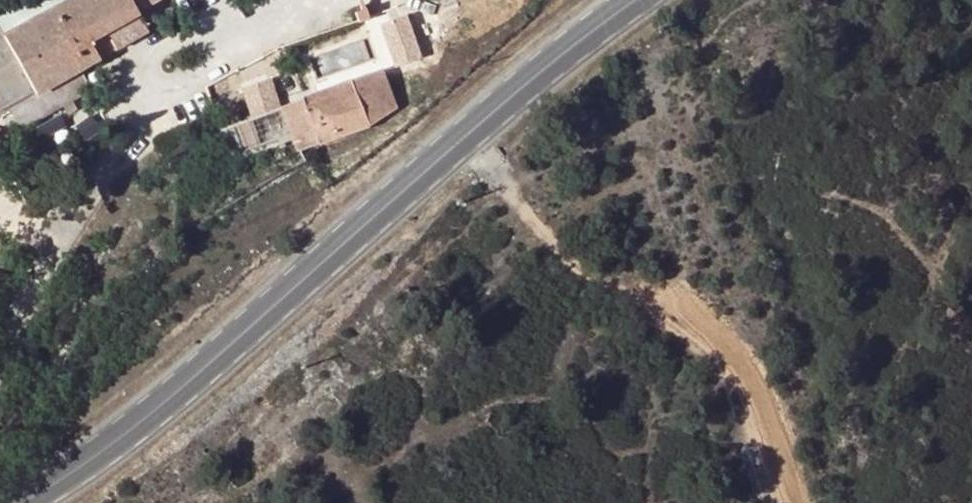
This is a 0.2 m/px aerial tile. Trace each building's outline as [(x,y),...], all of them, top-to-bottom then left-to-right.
[(10,110),(79,72),(149,35),(138,13),(161,0),(25,0),(0,15),(0,116),(10,110)] [(368,11),(353,16),(357,25),(370,21),(368,11)] [(79,72),(10,110),(21,129),(90,92),(79,72)] [(378,72),(222,131),(233,157),(290,134),(298,152),(398,115),(378,72)] [(255,114),(286,103),(276,77),(245,89),(255,114)]
